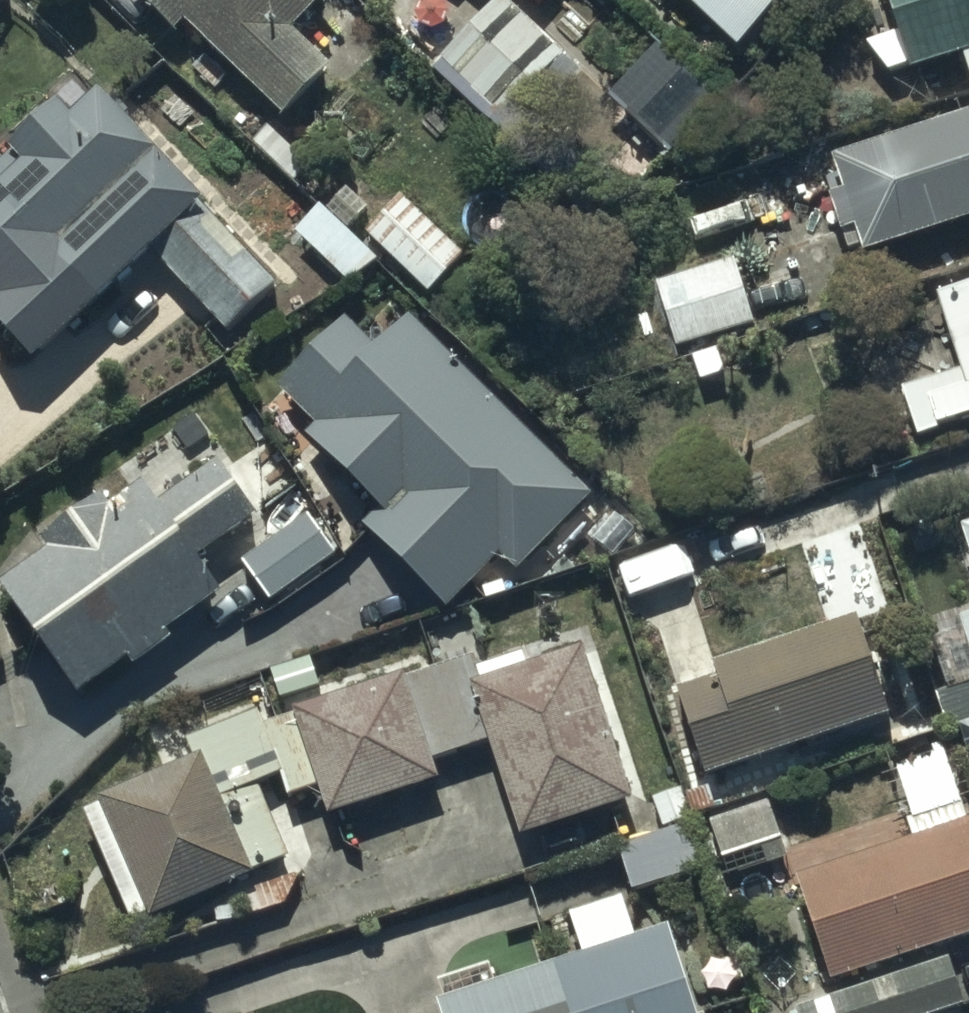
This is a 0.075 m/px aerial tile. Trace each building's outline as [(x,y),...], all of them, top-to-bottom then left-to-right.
[(10,0),(0,0),(0,10),(10,0)] [(174,25),(183,16),(282,112),(330,63),(287,22),(308,0),(149,0),(174,25)] [(735,63),(794,0),(667,0),(735,63)] [(912,79),(968,57),(968,0),(882,0),(912,79)] [(565,65),(505,8),(441,75),(500,131),(565,65)] [(654,42),(605,93),(667,151),(716,99),(654,42)] [(956,67),(965,99),(968,98),(968,61),(956,67)] [(0,158),(0,314),(30,346),(199,189),(97,81),(68,107),(54,92),(4,138),(12,147),(0,158)] [(827,163),(861,259),(968,222),(968,114),(827,163)] [(277,284),(198,202),(149,248),(228,331),(277,284)] [(464,268),(405,213),(369,251),(428,306),(464,268)] [(901,273),(924,345),(870,362),(887,415),(968,389),(968,252),(901,273)] [(868,293),(856,261),(787,287),(799,318),(868,293)] [(751,335),(729,272),(654,298),(676,361),(751,335)] [(791,316),(783,293),(765,300),(773,323),(791,316)] [(361,517),(446,602),(499,550),(518,569),(599,488),(411,301),(373,338),(346,311),(280,377),(321,417),(310,428),(380,498),(361,517)] [(726,383),(717,360),(689,370),(698,393),(726,383)] [(78,683),(127,647),(134,657),(170,631),(163,622),(219,581),(196,549),(255,506),(218,456),(160,497),(141,472),(111,494),(103,482),(39,528),(49,541),(0,576),(78,683)] [(953,534),(968,584),(968,529),(953,534)] [(343,570),(315,530),(248,576),(276,616),(343,570)] [(885,720),(850,624),(709,676),(714,688),(672,703),(703,786),(885,720)] [(104,810),(156,924),(295,867),(262,793),(285,784),(294,808),(323,799),(332,826),(444,790),(437,772),(491,754),(526,846),(632,809),(585,660),(476,694),(467,672),(271,738),(263,723),(193,752),(199,769),(104,810)] [(768,785),(700,808),(717,863),(753,852),(758,866),(790,856),(768,785)] [(789,883),(825,988),(968,938),(968,837),(964,823),(789,883)] [(689,830),(614,854),(630,903),(705,879),(689,830)] [(667,920),(437,994),(443,1012),(697,1012),(667,920)] [(959,1006),(944,961),(792,1012),(935,1012),(959,1006)]
